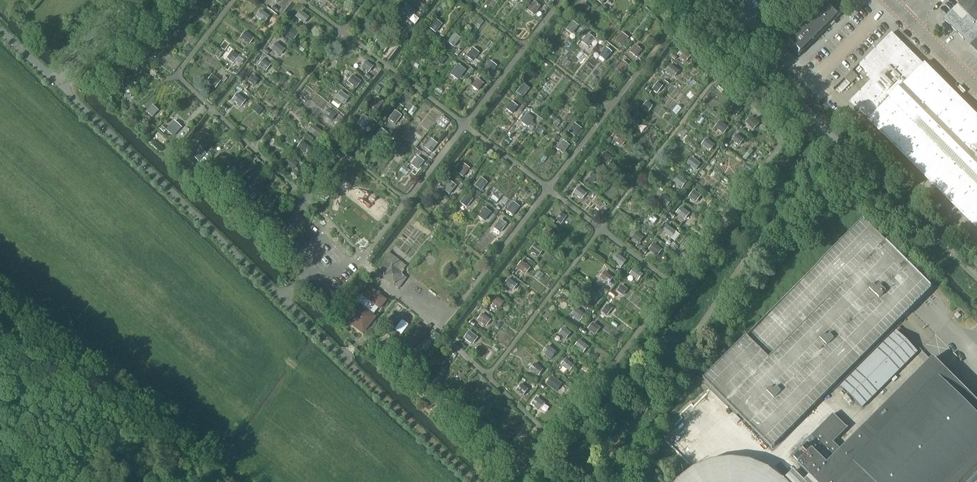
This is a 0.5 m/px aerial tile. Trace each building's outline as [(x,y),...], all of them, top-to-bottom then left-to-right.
[(943,20),(971,47),(972,46),(976,51),(976,0),(963,0),(943,20)] [(786,44),(799,56),(841,15),(828,2),(786,44)] [(534,3),(528,11),(533,15),(539,7),(534,3)] [(577,12),(583,16),(589,9),(584,4),(577,12)] [(402,12),(410,18),(414,12),(406,6),(402,12)] [(174,16),(179,19),(184,13),(179,9),(174,16)] [(256,17),(264,23),(268,17),(260,11),(256,17)] [(296,17),(304,23),(308,18),(300,12),(296,17)] [(435,20),(429,28),(435,32),(441,24),(435,20)] [(566,30),(571,34),(578,26),(572,22),(566,30)] [(389,28),(397,34),(401,29),(393,23),(389,28)] [(165,27),(161,33),(166,37),(171,31),(165,27)] [(283,34),(289,39),(294,34),(287,29),(283,34)] [(240,38),(248,44),(253,39),(245,32),(240,38)] [(448,43),(453,47),(459,39),(454,35),(448,43)] [(582,43),(587,47),(594,39),(588,35),(582,43)] [(616,42),(621,47),(626,40),(621,35),(616,42)] [(428,43),(421,38),(418,43),(424,47),(428,43)] [(379,47),(384,51),(389,45),(383,41),(379,47)] [(271,49),(278,54),(282,49),(276,44),(271,49)] [(630,53),(635,57),(640,51),(635,46),(630,53)] [(146,53),(153,58),(157,52),(150,47),(146,53)] [(466,57),(472,61),(478,53),(472,49),(466,57)] [(599,57),(605,61),(611,53),(605,49),(599,57)] [(690,57),(683,50),(678,56),(686,62),(690,57)] [(234,53),(229,60),(233,63),(238,57),(234,53)] [(446,59),(440,53),(436,58),(442,63),(446,59)] [(885,56),(877,63),(895,81),(902,73),(885,56)] [(263,60),(259,66),(265,71),(269,65),(263,60)] [(361,67),(368,72),(372,67),(365,62),(361,67)] [(484,70),(490,75),(496,66),(490,62),(484,70)] [(616,70),(622,74),(628,66),(623,62),(616,70)] [(877,63),(870,71),(887,88),(895,81),(877,63)] [(451,75),(457,80),(464,71),(458,66),(451,75)] [(671,66),(666,71),(674,77),(678,72),(671,66)] [(852,71),(844,79),(850,85),(858,77),(852,71)] [(870,71),(862,78),(880,96),(885,90),(887,88),(870,71)] [(887,88),(885,90),(892,97),(909,80),(902,73),(895,81),(887,88)] [(207,81),(215,87),(219,82),(211,76),(207,81)] [(252,76),(248,82),(253,86),(257,80),(252,76)] [(348,82),(356,88),(360,83),(352,77),(348,82)] [(862,78),(855,86),(872,103),(880,96),(862,78)] [(477,80),(472,87),(477,91),(482,84),(477,80)] [(909,80),(892,97),(893,99),(899,104),(916,87),(909,80)] [(653,89),(657,93),(662,87),(657,83),(653,89)] [(517,93),(522,97),(528,89),(523,85),(517,93)] [(855,86),(846,94),(864,112),(872,103),(855,86)] [(916,87),(899,104),(902,107),(906,111),(923,94),(916,87)] [(872,103),(864,112),(872,120),(893,99),(892,97),(885,90),(880,96),(872,103)] [(336,98),(344,104),(348,99),(340,93),(336,98)] [(923,94),(906,111),(910,115),(913,118),(930,101),(923,94)] [(232,101),(240,107),(245,101),(237,95),(232,101)] [(376,98),(370,106),(376,111),(382,102),(376,98)] [(893,99),(872,120),(881,128),(902,107),(899,104),(893,99)] [(930,101),(913,118),(919,124),(920,125),(938,108),(930,101)] [(646,102),(642,108),(648,112),(652,107),(646,102)] [(506,110),(512,114),(517,107),(511,103),(506,110)] [(146,112),(152,117),(157,111),(152,106),(146,112)] [(736,106),(731,112),(736,116),(741,110),(736,106)] [(902,107),(881,128),(889,137),(910,115),(906,111),(902,107)] [(938,108),(920,125),(927,132),(945,115),(938,108)] [(324,116),(331,121),(335,115),(328,110),(324,116)] [(395,112),(389,120),(394,124),(400,116),(395,112)] [(521,123),(527,127),(533,119),(527,114),(521,123)] [(910,115),(889,137),(898,145),(919,124),(913,118),(910,115)] [(945,115),(927,132),(934,140),(952,122),(945,115)] [(626,123),(633,127),(637,121),(631,116),(626,123)] [(357,124),(363,129),(368,121),(362,117),(357,124)] [(746,123),(753,130),(758,125),(751,118),(746,123)] [(166,131),(173,136),(180,128),(174,122),(166,131)] [(715,128),(723,134),(727,128),(719,122),(715,128)] [(952,122),(934,140),(942,147),(959,129),(952,122)] [(919,124),(898,145),(906,154),(927,132),(920,125),(919,124)] [(569,133),(575,137),(581,129),(575,125),(569,133)] [(959,129),(942,147),(949,154),(966,136),(959,129)] [(380,131),(375,138),(381,142),(386,135),(380,131)] [(927,132),(906,154),(915,162),(936,141),(934,140),(927,132)] [(613,141),(621,147),(625,141),(618,135),(613,141)] [(733,141),(739,146),(744,141),(737,136),(733,141)] [(966,136),(949,154),(956,161),(973,144),(966,136)] [(425,148),(430,152),(436,145),(431,140),(425,148)] [(702,145),(710,151),(714,146),(706,140),(702,145)] [(936,141),(915,162),(923,171),(944,149),(936,141)] [(297,148),(305,154),(309,148),(301,142),(297,148)] [(563,142),(557,150),(562,154),(568,146),(563,142)] [(956,161),(963,168),(976,154),(976,148),(973,144),(956,161)] [(394,153),(400,157),(406,149),(400,145),(394,153)] [(944,149),(923,171),(932,179),(953,158),(944,149)] [(193,157),(198,162),(205,154),(200,150),(193,157)] [(612,159),(604,153),(600,159),(608,165),(612,159)] [(963,168),(970,175),(976,168),(976,154),(963,168)] [(411,166),(417,170),(423,162),(417,158),(411,166)] [(953,158),(932,179),(940,188),(961,166),(953,158)] [(285,164),(293,170),(297,165),(289,159),(285,164)] [(687,164),(695,170),(700,164),(692,159),(687,164)] [(207,170),(212,175),(218,169),(213,164),(207,170)] [(463,165),(457,173),(462,177),(468,169),(463,165)] [(961,166),(940,188),(949,196),(970,175),(963,168),(961,166)] [(587,180),(592,183),(596,177),(591,174),(587,180)] [(949,196),(957,205),(976,185),(976,182),(970,175),(949,196)] [(686,182),(678,176),(674,182),(682,188),(686,182)] [(221,184),(226,188),(231,183),(226,179),(221,184)] [(475,187),(480,191),(486,183),(481,179),(475,187)] [(443,190),(449,195),(455,187),(449,182),(443,190)] [(957,205),(966,213),(976,202),(976,185),(957,205)] [(573,194),(581,200),(585,194),(577,188),(573,194)] [(236,197),(241,202),(247,195),(243,190),(236,197)] [(689,197),(696,202),(700,197),(694,192),(689,197)] [(460,203),(466,207),(472,200),(466,195),(460,203)] [(671,201),(663,195),(659,200),(667,207),(671,201)] [(966,213),(974,222),(976,219),(976,202),(966,213)] [(507,211),(512,215),(518,208),(513,203),(507,211)] [(250,211),(255,216),(262,209),(257,204),(250,211)] [(677,214),(684,220),(689,214),(681,208),(677,214)] [(478,217),(484,221),(490,213),(484,209),(478,217)] [(561,213),(556,220),(561,223),(566,217),(561,213)] [(648,221),(653,225),(657,219),(652,215),(648,221)] [(863,220),(859,224),(703,380),(772,448),(931,289),(863,220)] [(494,229),(499,233),(505,225),(500,221),(494,229)] [(663,232),(671,238),(675,232),(667,226),(663,232)] [(547,228),(543,233),(550,238),(554,233),(547,228)] [(637,233),(632,238),(639,243),(643,238),(637,233)] [(661,250),(654,244),(649,250),(657,256),(661,250)] [(530,251),(538,257),(542,251),(534,245),(530,251)] [(390,267),(400,274),(406,266),(389,252),(384,258),(386,259),(377,272),(383,276),(390,267)] [(625,261),(618,255),(613,261),(621,267),(625,261)] [(529,269),(521,263),(517,268),(525,274),(529,269)] [(383,276),(382,277),(393,286),(394,285),(398,288),(406,279),(400,274),(390,267),(383,276)] [(642,275),(634,269),(630,275),(638,281),(642,275)] [(600,278),(608,284),(612,279),(604,273),(600,278)] [(504,285),(511,290),(515,284),(508,279),(504,285)] [(621,286),(617,291),(622,296),(627,290),(621,286)] [(346,322),(362,334),(375,318),(372,316),(378,308),(379,309),(385,301),(369,289),(364,296),(362,295),(355,304),(358,306),(346,322)] [(586,296),(594,302),(599,297),(591,291),(586,296)] [(491,302),(499,308),(503,303),(495,297),(491,302)] [(602,312),(607,316),(612,309),(607,306),(602,312)] [(572,315),(580,321),(584,316),(576,310),(572,315)] [(477,320),(485,326),(489,321),(481,315),(477,320)] [(589,329),(595,334),(599,329),(593,324),(589,329)] [(409,335),(419,342),(426,332),(416,325),(409,335)] [(559,334),(566,339),(570,334),(564,329),(559,334)] [(840,387),(862,409),(918,353),(896,331),(840,387)] [(432,332),(428,337),(435,342),(439,337),(432,332)] [(464,338),(472,344),(476,338),(468,332),(464,338)] [(575,347),(583,353),(587,347),(579,341),(575,347)] [(544,352),(551,358),(556,353),(548,347),(544,352)] [(976,457),(976,396),(974,399),(933,359),(841,451),(833,443),(847,429),(833,415),(818,430),(790,457),(810,477),(804,481),(952,481),(976,457)] [(561,365),(569,372),(574,366),(566,360),(561,365)] [(530,370),(538,376),(542,370),(534,364),(530,370)] [(433,375),(426,383),(431,387),(438,380),(433,375)] [(561,385),(552,378),(547,384),(556,392),(561,385)] [(516,390),(523,395),(527,390),(521,385),(516,390)] [(442,397),(448,402),(452,398),(446,393),(442,397)] [(532,404),(540,410),(544,404),(536,398),(532,404)] [(455,411),(460,416),(467,408),(462,404),(455,411)] [(477,418),(470,425),(475,430),(482,423),(477,418)] [(491,432),(484,439),(489,443),(496,437),(491,432)] [(504,445),(497,452),(502,456),(509,449),(504,445)] [(952,481),(976,481),(976,457),(952,481)] [(521,463),(515,468),(520,473),(526,467),(521,463)] [(794,472),(783,481),(804,481),(794,472)]
